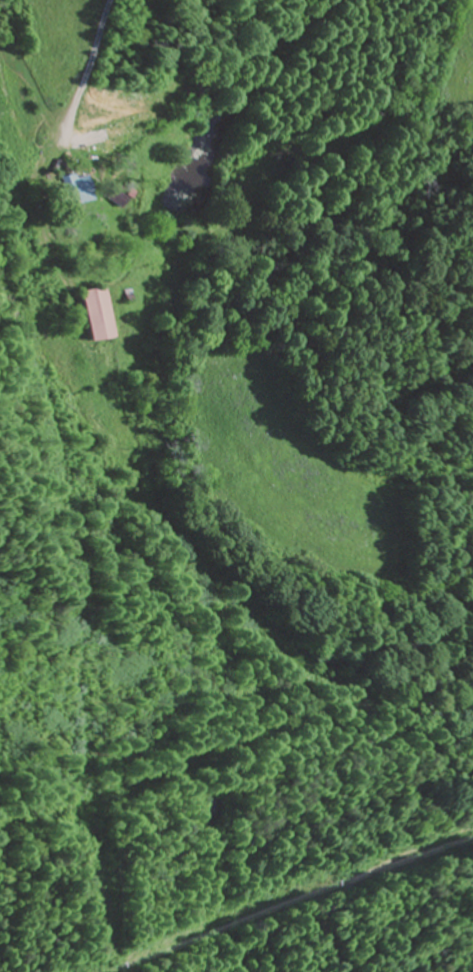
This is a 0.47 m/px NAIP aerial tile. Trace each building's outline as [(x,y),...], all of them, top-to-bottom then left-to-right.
[(93,173),(68,178),(74,206),(99,201),(93,173)] [(109,288),(85,292),(91,343),(115,340),(109,288)]
